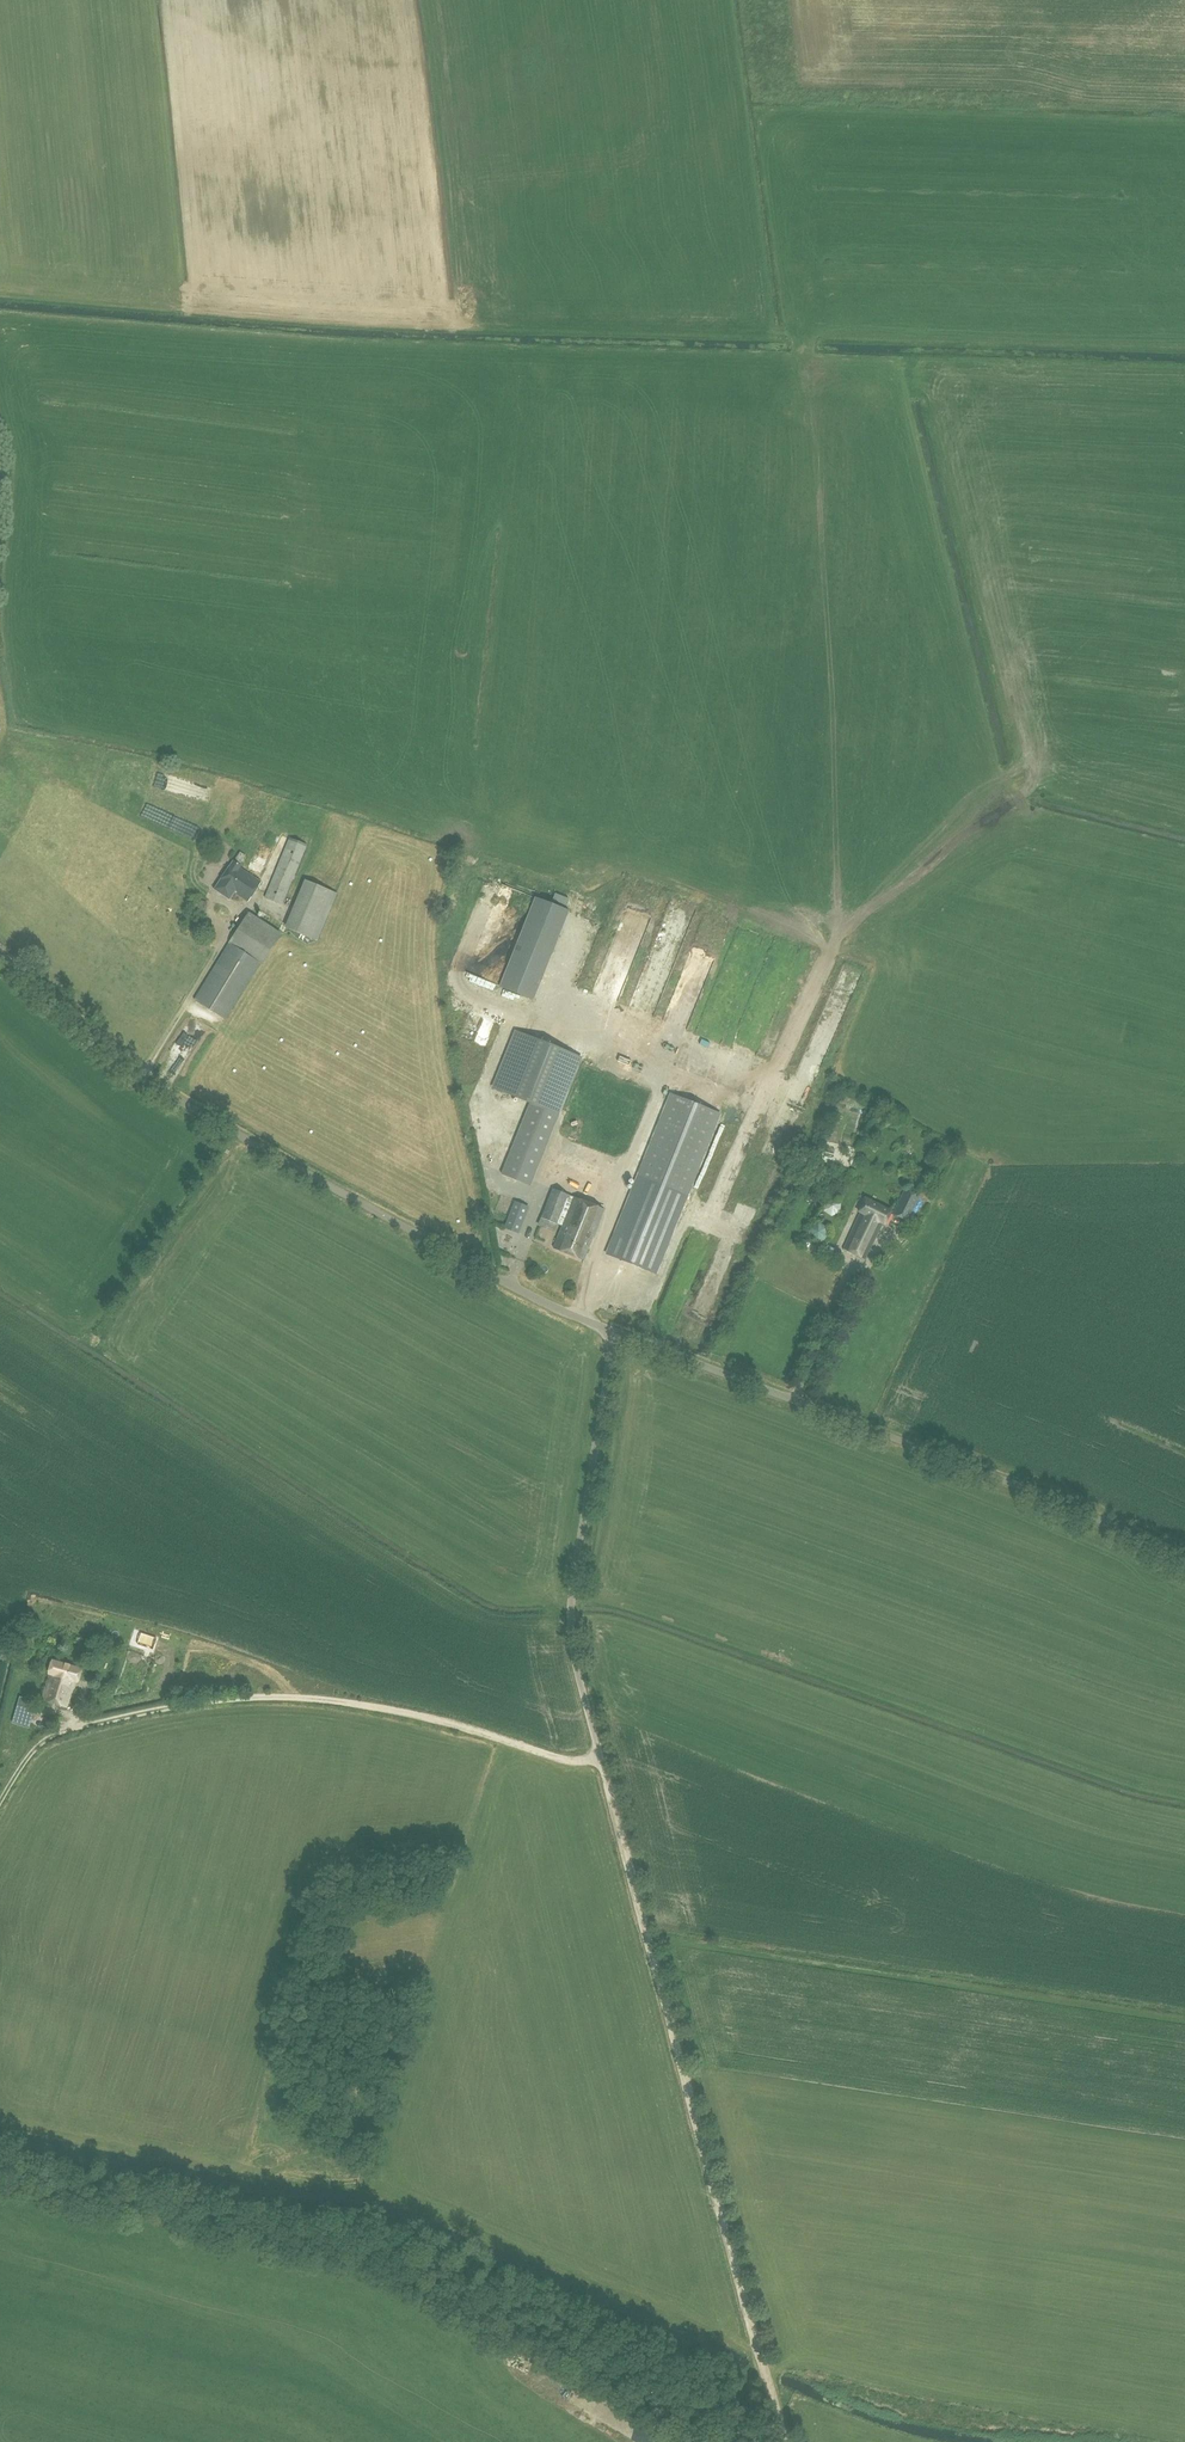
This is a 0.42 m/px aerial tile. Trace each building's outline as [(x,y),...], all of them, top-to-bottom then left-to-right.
[(163,778),(161,786),(173,790),(175,782),(170,780),(163,778)] [(217,805),(221,788),(207,785),(203,802),(217,805)] [(198,843),(203,825),(193,823),(189,841),(198,843)] [(290,837),(266,897),(283,904),(307,844),(290,837)] [(232,889),(249,900),(262,880),(240,866),(242,864),(239,862),(245,854),(240,850),(216,888),(228,896),(232,889)] [(310,882),(290,929),(318,941),(338,893),(310,882)] [(535,890),(504,981),(537,992),(567,900),(535,890)] [(207,907),(207,906),(208,902),(199,899),(197,903),(193,901),(188,916),(202,920),(207,907)] [(221,917),(231,920),(234,908),(223,906),(221,917)] [(230,943),(260,962),(261,963),(280,933),(248,913),(229,943),(230,943)] [(594,924),(584,949),(594,952),(603,927),(594,924)] [(225,1018),(260,962),(230,943),(195,999),(225,1018)] [(195,1024),(181,1044),(194,1053),(208,1032),(195,1024)] [(753,1025),(752,1035),(760,1036),(761,1026),(753,1025)] [(582,1057),(516,1031),(494,1087),(530,1102),(502,1173),(529,1184),(582,1057)] [(670,1094),(638,1174),(606,1254),(655,1274),(719,1113),(670,1094)] [(605,1159),(600,1166),(607,1171),(612,1165),(605,1159)] [(604,1208),(553,1188),(541,1217),(562,1225),(553,1247),(583,1260),(604,1208)] [(904,1188),(892,1213),(907,1220),(920,1196),(904,1188)] [(860,1213),(843,1249),(865,1259),(882,1223),(884,1224),(890,1210),(864,1198),(857,1212),(860,1213)] [(529,1208),(514,1201),(510,1209),(504,1229),(519,1234),(529,1208)] [(845,1211),(845,1204),(831,1204),(831,1216),(839,1216),(839,1210),(845,1211)] [(50,1673),(42,1699),(68,1706),(73,1687),(74,1687),(76,1680),(78,1681),(81,1668),(52,1659),(49,1672),(50,1673)]
